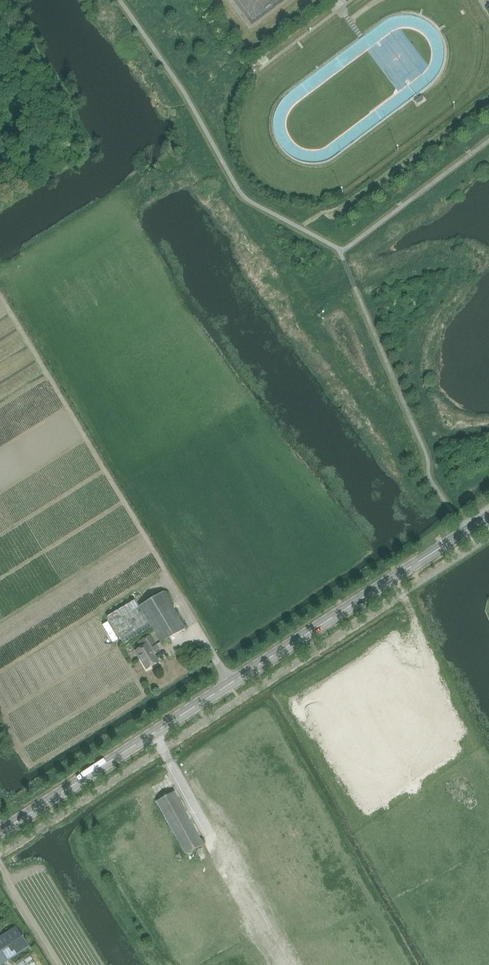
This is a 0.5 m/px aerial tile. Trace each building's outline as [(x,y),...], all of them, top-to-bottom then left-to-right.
[(164,592),(139,607),(152,627),(161,643),(185,629),(164,592)] [(152,627),(139,607),(135,600),(108,617),(124,644),(152,627)] [(144,646),(136,651),(147,669),(159,662),(151,649),(156,646),(150,636),(141,641),(144,646)] [(174,792),(157,802),(186,854),(203,845),(174,792)] [(0,937),(0,964),(2,964),(30,947),(17,927),(0,937)] [(29,954),(16,963),(17,964),(36,964),(29,954)]
